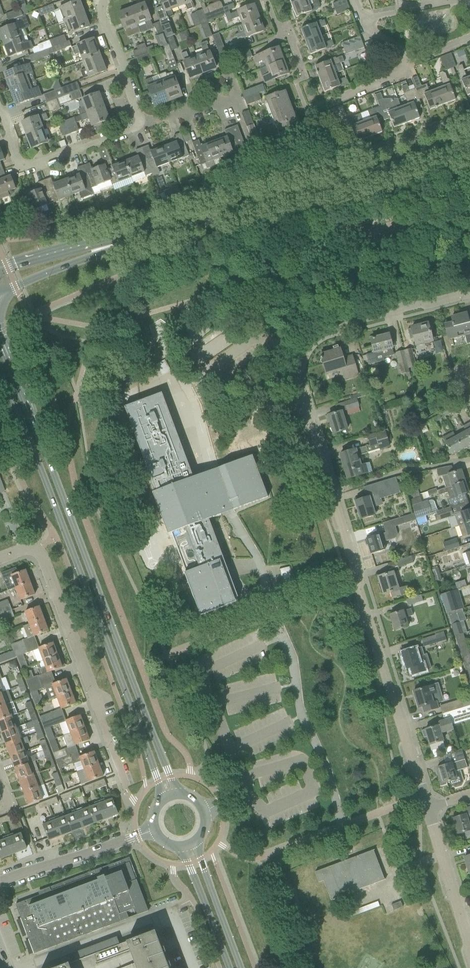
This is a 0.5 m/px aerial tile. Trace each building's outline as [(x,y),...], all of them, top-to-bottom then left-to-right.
[(25,6),(23,0),(16,0),(20,11),(22,16),(24,15),(28,14),(25,6)] [(158,17),(160,22),(164,33),(166,39),(172,36),(175,35),(170,22),(169,22),(168,18),(173,16),(171,10),(178,7),(175,0),(160,0),(162,6),(164,10),(162,10),(164,15),(158,17)] [(178,7),(184,5),(187,11),(194,8),(191,0),(175,0),(178,7)] [(319,5),(317,0),(304,0),(291,5),(296,18),(319,9),(318,6),(319,5)] [(348,5),(346,0),(343,0),(332,4),(334,10),(348,5)] [(64,22),(84,14),(79,1),(59,9),(59,10),(55,12),(53,12),(58,24),(64,22)] [(223,8),(221,3),(218,2),(207,6),(206,9),(205,9),(203,4),(200,5),(202,10),(204,16),(223,8)] [(140,33),(153,28),(144,4),(131,9),(140,33)] [(39,18),(53,12),(55,12),(52,5),(37,11),(39,18)] [(223,8),(204,16),(206,23),(207,24),(213,22),(212,20),(225,15),(228,22),(240,17),(243,25),(259,19),(254,5),(238,12),(230,15),(227,7),(223,8)] [(336,16),(350,10),(348,5),(334,10),(336,16)] [(131,9),(118,14),(127,38),(133,36),(140,33),(131,9)] [(206,23),(204,16),(202,10),(196,13),(200,25),(206,23)] [(9,21),(22,16),(20,11),(6,16),(8,21),(9,21)] [(69,35),(89,27),(84,14),(64,22),(69,35)] [(0,31),(0,35),(4,45),(26,36),(21,38),(18,32),(23,30),(25,29),(20,17),(9,21),(11,27),(7,28),(0,31)] [(247,37),(264,31),(259,19),(243,25),(245,32),(236,35),(238,41),(247,37)] [(318,29),(325,26),(323,21),(300,29),(305,42),(320,36),(318,29)] [(206,23),(200,25),(201,27),(205,39),(212,36),(207,24),(206,23)] [(169,46),(166,39),(164,33),(156,36),(160,49),(163,48),(169,46)] [(217,50),(223,48),(218,34),(212,36),(217,50)] [(66,42),(63,35),(49,41),(51,48),(66,42)] [(30,41),(28,42),(26,36),(4,45),(9,58),(33,48),(30,41)] [(171,51),(177,49),(172,36),(166,39),(169,46),(171,51)] [(331,41),(323,44),(320,36),(305,42),(310,55),(333,47),(331,41)] [(343,49),(362,42),(360,37),(341,44),(343,49)] [(82,62),(100,55),(94,39),(76,46),(77,46),(72,48),(75,56),(79,54),(82,62)] [(29,57),(47,50),(51,48),(49,41),(37,46),(39,52),(28,56),(29,57)] [(206,45),(208,45),(207,42),(200,45),(204,54),(196,57),(203,74),(216,69),(209,52),(206,45)] [(345,55),(364,48),(362,42),(343,49),(345,55)] [(51,48),(47,50),(49,56),(64,50),(62,44),(51,48)] [(148,54),(147,54),(144,44),(136,47),(137,50),(133,52),(135,59),(136,58),(148,54)] [(174,60),(171,51),(169,46),(163,48),(168,62),(174,60)] [(267,67),(284,61),(278,48),(255,57),(257,62),(264,60),(267,67)] [(49,56),(47,50),(29,57),(31,64),(49,57),(49,56)] [(238,62),(252,57),(249,50),(235,55),(238,62)] [(196,57),(189,60),(186,52),(181,54),(184,62),(183,62),(190,79),(203,74),(196,57)] [(139,66),(152,61),(149,53),(148,54),(136,58),(139,66)] [(456,67),(451,54),(445,56),(450,69),(456,67)] [(85,70),(80,71),(83,80),(84,79),(96,75),(106,71),(100,55),(82,62),(85,70)] [(444,71),(450,69),(445,56),(439,58),(444,71)] [(340,64),(344,62),(342,57),(315,67),(319,80),(343,71),(340,64)] [(267,67),(260,70),(262,77),(264,83),(289,74),(284,61),(267,67)] [(26,76),(32,74),(29,65),(4,74),(10,90),(29,83),(26,76)] [(466,78),(461,65),(458,67),(457,69),(467,96),(469,95),(469,77),(466,78)] [(335,74),(343,71),(319,80),(324,93),(348,84),(346,78),(338,81),(335,74)] [(168,101),(181,97),(172,73),(166,75),(165,73),(158,76),(161,83),(168,101)] [(455,101),(445,74),(442,73),(438,74),(443,87),(436,89),(442,105),(455,101)] [(361,85),(376,80),(374,74),(359,80),(361,85)] [(161,83),(154,86),(151,78),(144,81),(154,107),(168,101),(161,83)] [(38,87),(31,90),(29,83),(10,90),(16,105),(41,96),(38,87)] [(78,90),(79,90),(76,83),(61,88),(64,96),(79,91),(78,90)] [(415,89),(419,100),(425,98),(430,110),(442,105),(436,89),(429,92),(426,84),(415,89)] [(262,85),(248,90),(251,97),(258,94),(265,91),(262,85)] [(407,105),(401,108),(406,123),(419,119),(416,110),(422,108),(419,100),(415,89),(409,91),(407,87),(406,85),(401,87),(407,105)] [(46,103),(56,99),(64,96),(61,88),(43,95),(46,103)] [(269,115),(291,107),(285,91),(278,93),(265,98),(271,115),(269,115)] [(378,105),(384,103),(383,99),(380,93),(375,95),(377,101),(378,105)] [(64,96),(56,99),(59,106),(74,101),(71,94),(64,96)] [(84,115),(103,107),(98,94),(80,101),(83,108),(82,109),(84,115)] [(246,106),(261,100),(258,94),(251,97),(244,99),(246,106)] [(59,106),(56,99),(46,103),(45,103),(49,113),(60,109),(59,106)] [(400,108),(393,110),(390,102),(379,107),(384,121),(390,119),(394,128),(406,123),(400,108)] [(84,115),(80,116),(83,122),(90,119),(92,126),(101,123),(108,120),(103,107),(84,115)] [(291,126),(297,123),(291,107),(269,115),(273,126),(275,125),(279,137),(291,132),(289,127),(291,126)] [(370,119),(363,122),(369,138),(382,133),(377,120),(383,118),(384,121),(379,107),(367,111),(370,119)] [(45,114),(21,123),(27,136),(43,130),(41,123),(48,120),(45,114)] [(356,142),(369,138),(360,114),(341,121),(346,132),(351,130),(356,142)] [(70,134),(78,131),(74,118),(65,122),(70,134)] [(70,134),(65,122),(58,124),(63,137),(70,134)] [(254,125),(246,127),(254,147),(261,145),(254,125)] [(233,154),(246,149),(237,126),(224,131),(227,137),(213,142),(219,158),(233,154)] [(49,135),(46,136),(43,130),(27,136),(31,149),(51,141),(49,135)] [(169,164),(189,156),(180,133),(174,136),(176,143),(163,148),(169,164)] [(213,142),(201,147),(198,140),(192,143),(202,170),(220,164),(218,159),(219,158),(213,142)] [(163,148),(150,152),(148,146),(141,148),(151,174),(152,174),(150,171),(169,164),(163,148)] [(145,177),(151,174),(141,148),(135,150),(138,157),(125,162),(131,178),(144,173),(145,177)] [(110,160),(103,163),(104,165),(110,181),(111,185),(112,187),(112,185),(131,178),(125,162),(112,167),(110,160)] [(104,165),(92,170),(89,164),(82,166),(94,196),(100,193),(100,191),(112,187),(111,185),(104,165)] [(79,175),(66,180),(72,196),(80,193),(82,199),(93,195),(93,196),(94,196),(82,166),(76,168),(79,175)] [(4,179),(1,171),(0,171),(0,199),(9,195),(8,192),(15,189),(11,176),(4,179)] [(66,180),(53,185),(50,178),(44,180),(53,203),(72,196),(66,180)] [(46,206),(53,203),(44,180),(38,183),(40,189),(27,194),(35,216),(48,211),(46,206)] [(177,187),(171,189),(173,196),(174,197),(180,195),(180,194),(177,187)] [(468,319),(466,314),(451,318),(453,323),(444,325),(448,340),(464,336),(467,345),(469,344),(469,321),(469,319),(468,319)] [(433,343),(430,334),(427,324),(407,329),(413,348),(433,343)] [(209,345),(218,353),(226,343),(215,333),(210,339),(212,341),(209,345)] [(392,350),(391,344),(388,334),(370,339),(374,353),(366,356),(368,365),(384,361),(383,358),(393,356),(391,350),(392,350)] [(339,349),(320,355),(326,373),(342,368),(344,367),(347,375),(344,376),(345,379),(348,378),(350,377),(347,367),(354,365),(351,356),(342,359),(339,349)] [(408,368),(415,366),(411,349),(403,351),(408,368)] [(410,376),(408,368),(403,351),(395,353),(401,375),(405,374),(407,381),(411,380),(410,376)] [(155,364),(162,375),(170,370),(164,359),(155,364)] [(268,497),(252,456),(193,478),(161,393),(124,407),(155,492),(152,493),(167,535),(171,534),(186,573),(184,574),(200,616),(235,603),(234,599),(238,598),(230,579),(224,560),(210,523),(208,520),(219,516),(268,497)] [(350,401),(344,403),(346,410),(358,407),(356,399),(360,398),(359,394),(357,395),(353,396),(349,397),(350,401)] [(469,401),(469,397),(469,395),(461,400),(464,405),(469,401)] [(457,409),(464,405),(461,400),(454,405),(457,409)] [(452,412),(454,410),(452,407),(442,413),(444,417),(452,412)] [(336,413),(328,416),(334,434),(343,431),(347,430),(341,412),(336,413)] [(435,423),(444,417),(442,413),(427,422),(433,434),(439,431),(435,423)] [(385,431),(367,436),(369,445),(378,443),(380,450),(390,447),(388,442),(386,435),(385,431)] [(462,449),(456,437),(453,432),(442,438),(451,455),(462,449)] [(469,445),(469,440),(466,432),(456,437),(462,449),(469,445)] [(365,447),(340,454),(345,472),(349,471),(351,478),(368,473),(372,472),(369,463),(360,466),(357,457),(368,453),(365,447)] [(461,471),(453,473),(451,466),(436,469),(438,477),(441,477),(444,488),(445,488),(464,481),(461,471)] [(396,480),(403,478),(402,476),(391,479),(374,484),(378,494),(354,502),(360,520),(377,515),(373,504),(380,502),(379,499),(396,494),(400,493),(396,480)] [(455,498),(468,493),(464,481),(445,488),(444,488),(445,488),(437,491),(436,489),(427,492),(428,496),(437,494),(438,496),(446,493),(448,500),(447,501),(449,508),(437,512),(435,513),(436,514),(458,506),(455,498)] [(419,497),(417,492),(411,494),(413,499),(410,500),(410,501),(419,497)] [(419,497),(410,501),(416,519),(425,516),(435,513),(437,512),(436,509),(434,502),(432,501),(431,500),(427,501),(422,503),(420,496),(419,497)] [(458,506),(436,514),(438,520),(454,515),(458,526),(469,522),(469,510),(460,513),(458,506)] [(394,527),(414,521),(412,514),(382,523),(385,533),(380,535),(366,539),(371,555),(384,550),(382,542),(395,538),(397,534),(394,527)] [(462,538),(469,535),(469,522),(458,526),(462,538)] [(444,552),(459,547),(457,538),(442,543),(444,552)] [(456,562),(454,555),(443,558),(445,565),(456,562)] [(411,557),(396,561),(398,568),(413,564),(411,557)] [(25,571),(18,574),(16,568),(1,574),(7,591),(30,583),(25,571)] [(433,577),(440,575),(438,568),(431,570),(433,577)] [(407,587),(398,589),(393,572),(377,577),(383,595),(391,593),(392,598),(409,592),(407,587)] [(19,601),(34,595),(30,583),(7,591),(14,589),(19,601)] [(457,590),(441,594),(447,613),(463,609),(457,590)] [(407,606),(423,602),(421,595),(405,600),(407,606)] [(12,611),(8,600),(0,602),(0,615),(12,611)] [(22,627),(44,619),(39,607),(24,613),(28,624),(22,627)] [(405,618),(412,616),(410,609),(403,612),(403,611),(389,615),(394,631),(408,627),(405,618)] [(14,617),(12,611),(0,615),(0,617),(2,621),(14,617)] [(27,639),(48,631),(44,619),(22,627),(27,639)] [(459,623),(450,626),(454,637),(462,634),(459,623)] [(423,648),(446,641),(443,631),(434,634),(435,636),(421,640),(423,648)] [(13,652),(26,646),(24,640),(11,645),(13,651),(13,652)] [(60,654),(56,645),(54,643),(36,649),(41,661),(60,654)] [(23,655),(29,653),(26,646),(13,652),(15,658),(17,657),(21,669),(27,666),(23,655)] [(423,663),(422,664),(417,649),(401,654),(406,669),(410,668),(412,675),(426,671),(423,663)] [(15,658),(13,652),(13,651),(0,656),(3,663),(15,658)] [(63,667),(63,664),(60,654),(41,661),(38,662),(41,669),(39,669),(42,675),(63,667)] [(468,654),(460,657),(464,670),(469,668),(469,660),(468,654)] [(32,678),(31,676),(29,675),(24,677),(28,687),(40,683),(37,676),(32,678)] [(55,698),(71,692),(66,680),(51,686),(55,698)] [(36,692),(42,689),(40,683),(28,687),(35,705),(40,703),(36,692)] [(436,703),(442,701),(437,685),(413,692),(418,708),(422,707),(424,713),(438,708),(436,703)] [(60,710),(75,704),(71,692),(55,698),(60,710)] [(442,715),(463,708),(461,700),(440,707),(442,715)] [(17,715),(12,702),(7,704),(0,707),(0,721),(11,716),(12,717),(17,715)] [(425,730),(427,737),(429,745),(430,745),(443,741),(441,735),(453,731),(451,726),(469,720),(469,706),(463,708),(442,715),(443,718),(437,720),(438,723),(439,723),(440,725),(425,730)] [(31,722),(37,720),(32,708),(27,710),(31,722)] [(41,724),(53,719),(51,713),(39,718),(41,724)] [(12,717),(11,716),(0,721),(0,730),(1,733),(16,728),(12,717)] [(69,734),(84,728),(80,716),(64,722),(69,734)] [(50,728),(56,726),(53,719),(41,724),(48,741),(54,739),(50,728)] [(36,734),(41,731),(37,720),(31,722),(25,724),(27,731),(34,728),(36,734)] [(6,745),(20,740),(16,728),(1,733),(6,745)] [(75,745),(89,740),(84,728),(69,734),(62,736),(66,749),(59,752),(54,739),(48,741),(56,760),(78,752),(75,745)] [(36,734),(38,740),(44,738),(41,731),(36,734)] [(22,745),(29,743),(27,738),(20,740),(6,745),(10,757),(25,751),(22,745)] [(45,757),(50,755),(46,743),(40,745),(45,757)] [(440,767),(436,768),(440,779),(439,779),(441,787),(446,785),(446,784),(447,784),(450,783),(451,786),(455,788),(461,787),(463,782),(460,771),(467,769),(464,760),(461,750),(450,754),(453,763),(440,767)] [(34,756),(27,759),(25,751),(10,757),(14,769),(29,763),(35,761),(34,756)] [(94,752),(80,757),(78,752),(56,760),(59,770),(80,762),(83,770),(98,764),(94,752)] [(50,770),(55,768),(50,755),(45,757),(50,770)] [(19,780),(33,775),(29,763),(14,769),(19,780)] [(81,785),(103,776),(98,764),(83,770),(76,773),(81,785)] [(23,792),(38,786),(33,775),(19,780),(23,792)] [(57,793),(64,791),(59,778),(53,781),(56,787),(55,787),(57,793)] [(95,790),(106,786),(104,779),(92,783),(95,790)] [(86,793),(95,790),(92,783),(83,787),(86,793)] [(28,805),(48,797),(44,785),(38,787),(38,786),(23,792),(28,805)] [(72,797),(80,794),(79,789),(70,792),(72,797)] [(62,801),(72,797),(70,792),(60,796),(62,801)] [(49,806),(58,803),(56,797),(47,801),(49,806)] [(111,800),(105,802),(104,800),(99,801),(106,819),(117,815),(111,800)] [(40,809),(49,806),(47,801),(38,804),(40,809)] [(94,823),(106,819),(99,801),(94,803),(96,807),(89,809),(94,823)] [(35,807),(23,809),(24,816),(36,813),(35,807)] [(452,819),(457,834),(458,834),(464,832),(466,837),(469,836),(469,807),(464,809),(461,810),(463,816),(452,819)] [(89,809),(82,812),(81,809),(76,810),(83,828),(94,823),(89,809)] [(72,832),(83,828),(76,810),(72,812),(73,815),(66,818),(72,832)] [(12,820),(10,815),(1,818),(3,823),(12,820)] [(66,818),(59,820),(58,817),(53,818),(60,836),(72,832),(66,818)] [(49,841),(60,836),(53,818),(42,823),(43,825),(49,841)] [(20,834),(13,837),(12,834),(8,836),(15,853),(26,849),(20,834)] [(15,853),(8,836),(3,838),(4,840),(0,842),(0,849),(3,858),(15,853)] [(373,851),(374,851),(374,850),(315,872),(318,882),(323,881),(331,901),(331,900),(385,881),(385,880),(384,880),(373,851)] [(136,880),(135,880),(129,863),(125,864),(124,863),(96,874),(103,893),(114,924),(128,918),(126,912),(134,909),(137,915),(148,911),(136,880)] [(98,895),(103,893),(96,874),(84,879),(89,892),(95,889),(98,895)] [(95,889),(89,892),(84,879),(39,895),(50,923),(58,945),(114,924),(103,893),(98,895),(95,889)] [(58,945),(50,923),(39,895),(15,904),(34,954),(58,945)] [(393,911),(402,907),(400,901),(391,905),(393,911)] [(166,957),(167,956),(165,952),(165,953),(157,932),(157,930),(153,932),(144,935),(140,937),(141,937),(136,939),(136,938),(134,939),(134,940),(132,940),(130,941),(119,945),(116,938),(118,937),(117,936),(71,954),(71,955),(72,954),(75,961),(66,965),(63,966),(61,967),(59,967),(58,967),(171,967),(166,957)]
